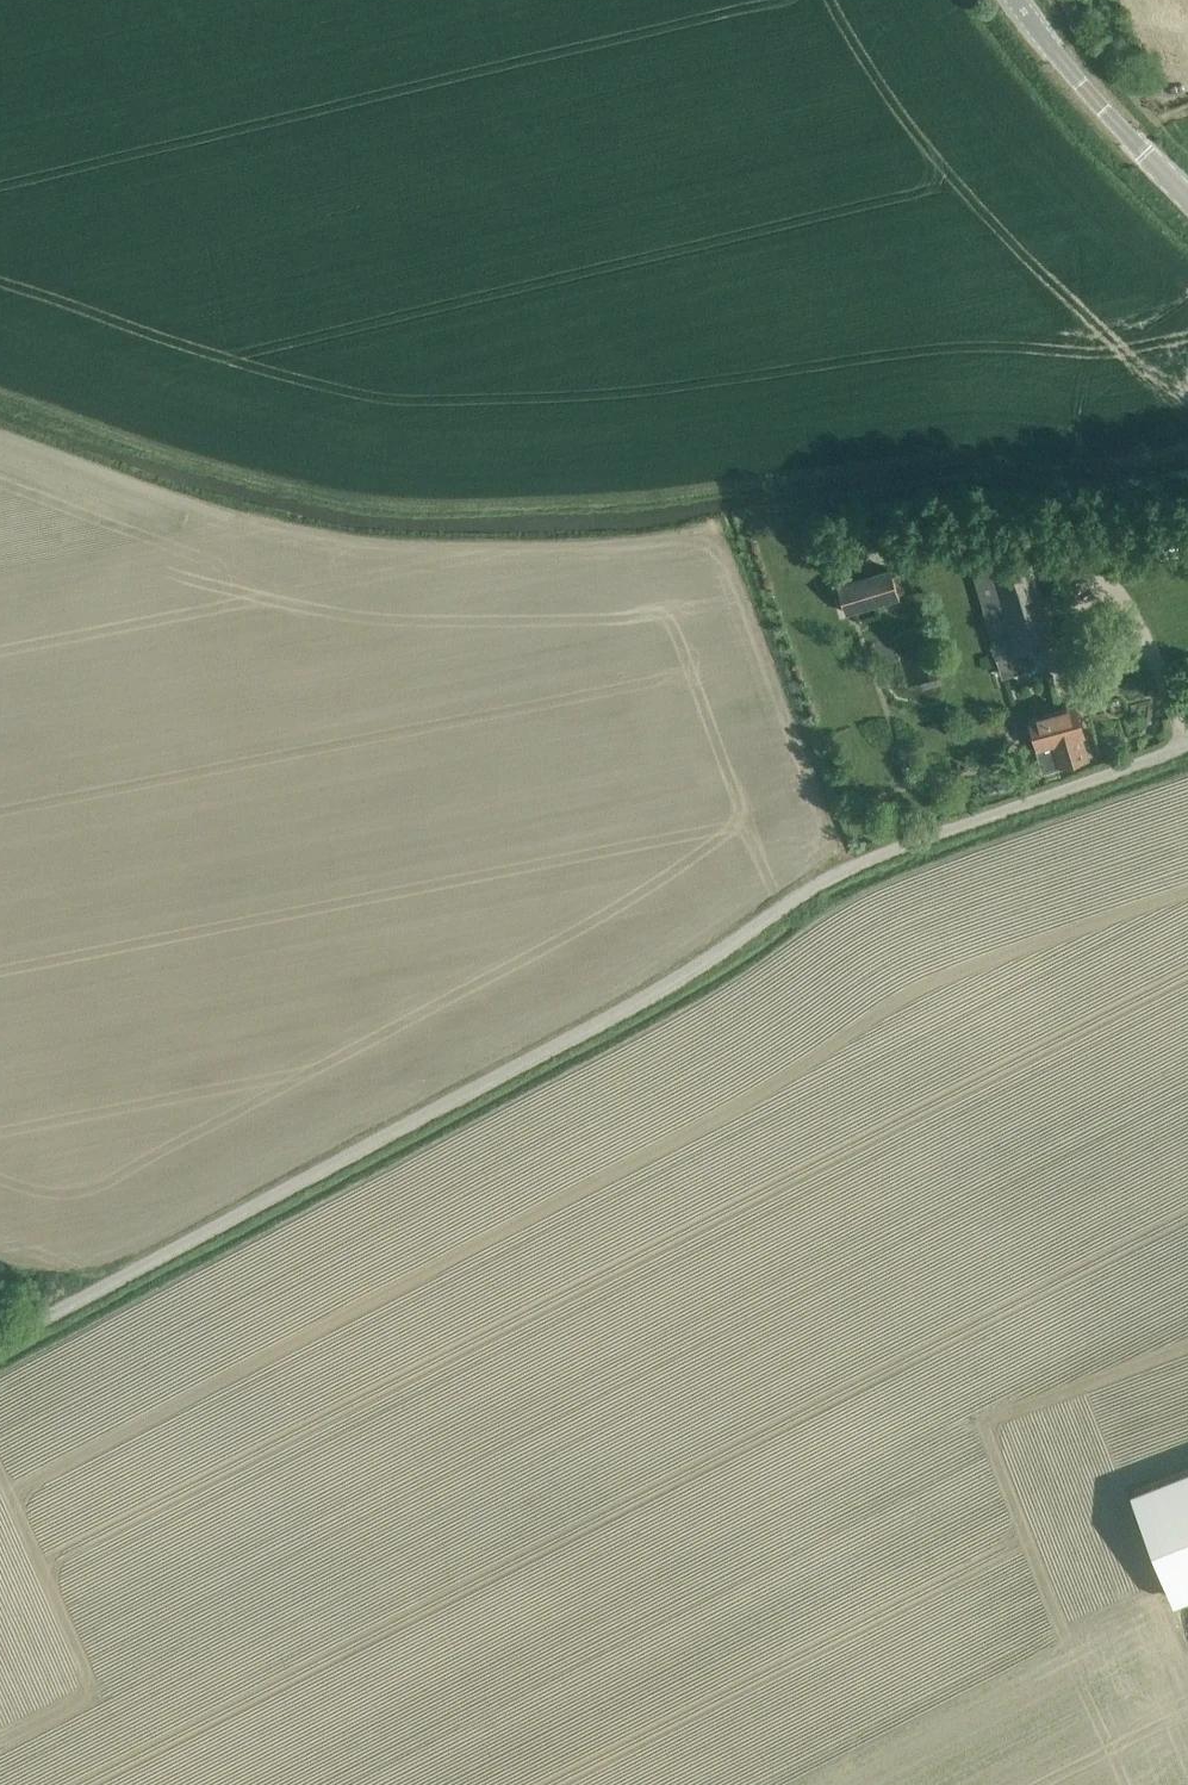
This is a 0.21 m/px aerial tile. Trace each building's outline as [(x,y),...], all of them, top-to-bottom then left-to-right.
[(970,563),(998,659),(1053,643),(1026,547),(970,563)] [(839,585),(846,612),(900,597),(892,570),(839,585)] [(1060,763),(1060,764),(1087,757),(1080,735),(1083,734),(1075,707),(1031,720),(1039,746),(1045,767),(1060,763)] [(1136,1491),(1179,1601),(1187,1597),(1187,1470),(1136,1491)]
